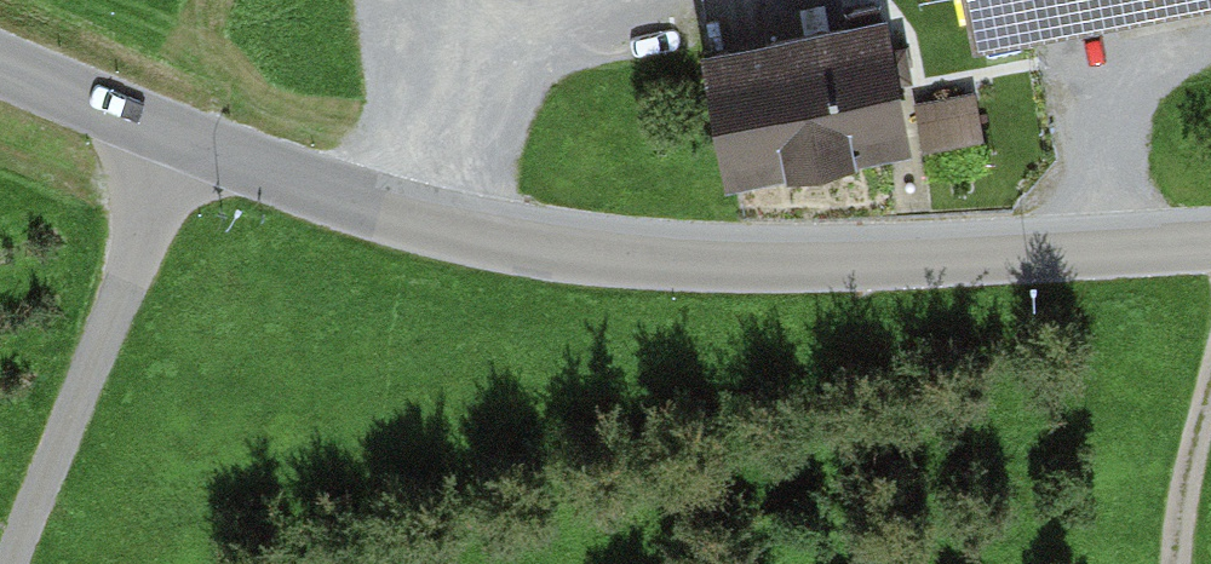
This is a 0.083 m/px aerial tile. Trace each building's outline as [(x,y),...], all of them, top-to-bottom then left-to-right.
[(1210,5),(1210,0),(972,0),(981,49),(1210,5)] [(710,63),(734,187),(905,154),(881,30),(710,63)] [(927,129),(988,125),(985,86),(924,90),(927,129)]
